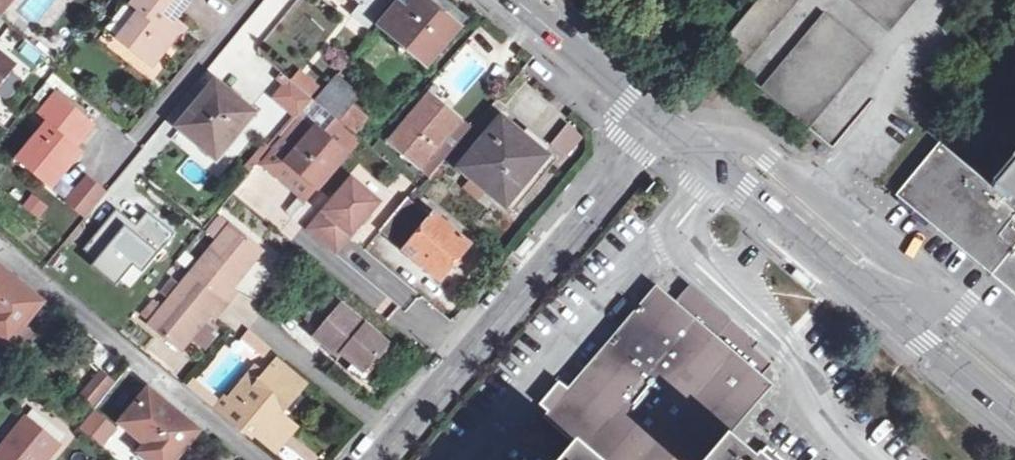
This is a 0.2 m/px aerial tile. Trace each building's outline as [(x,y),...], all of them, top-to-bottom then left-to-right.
[(131,1),(139,7),(118,34),(157,65),(177,39),(181,41),(193,24),(182,16),(194,0),(132,0),(131,1)] [(364,7),(342,32),(355,43),(393,0),(356,0),(364,7)] [(381,27),(428,67),(468,20),(455,10),(452,14),(436,0),(404,0),(381,27)] [(576,9),(585,0),(565,0),(576,9)] [(758,2),(716,52),(737,71),(801,0),(760,0),(758,2)] [(889,31),(916,0),(852,0),(889,31)] [(873,51),(825,11),(760,87),(811,128),(873,51)] [(0,44),(0,89),(21,61),(0,44)] [(319,102),(357,135),(369,120),(354,107),(360,99),(338,80),(319,102)] [(255,115),(219,85),(182,129),(215,156),(237,129),(240,132),(255,115)] [(100,121),(57,86),(35,114),(44,123),(18,156),(56,187),(88,149),(83,145),(100,121)] [(475,128),(434,94),(392,144),(433,178),(475,128)] [(321,188),(362,139),(357,135),(319,102),(317,101),(285,139),(300,151),(290,162),(321,188)] [(544,157),(500,120),(460,166),(505,204),(544,157)] [(567,160),(586,139),(568,123),(549,144),(567,160)] [(994,192),(943,149),(901,198),(1014,293),(1014,210),(994,192)] [(994,192),(1014,210),(1014,166),(1006,177),(994,192)] [(63,202),(85,219),(107,190),(85,173),(63,202)] [(381,202),(355,179),(313,228),(340,251),(381,202)] [(31,193),(21,207),(38,220),(48,206),(31,193)] [(409,199),(380,233),(440,282),(470,245),(435,216),(433,219),(409,199)] [(308,218),(308,201),(288,201),(288,218),(308,218)] [(217,234),(225,241),(239,225),(231,218),(217,234)] [(239,225),(225,241),(197,274),(233,305),(243,293),(239,288),(270,252),(239,225)] [(514,254),(521,260),(534,245),(527,239),(514,254)] [(13,346),(51,300),(15,268),(20,261),(0,246),(0,336),(13,346)] [(806,288),(812,281),(796,269),(790,276),(806,288)] [(221,318),(233,305),(197,274),(169,307),(160,299),(147,313),(156,321),(153,324),(183,349),(214,312),(221,318)] [(661,278),(653,288),(761,379),(769,370),(751,355),(754,352),(757,349),(685,288),(683,291),(680,295),(661,278)] [(725,443),(771,388),(761,379),(653,288),(563,393),(555,386),(534,411),(543,418),(541,420),(571,446),(587,459),(710,459),(725,443)] [(350,370),(352,368),(355,365),(364,373),(388,345),(341,305),(315,335),(339,356),(337,359),(350,370)] [(194,338),(203,350),(219,337),(210,325),(194,338)] [(278,360),(266,374),(264,376),(238,408),(229,401),(222,395),(212,408),(250,439),(253,437),(276,408),(281,413),(306,383),(278,360)] [(120,378),(104,366),(83,393),(99,405),(120,378)] [(257,367),(229,401),(238,408),(264,376),(266,374),(257,367)] [(153,392),(126,424),(150,445),(144,452),(153,459),(177,459),(200,432),(153,392)] [(294,423),(281,413),(276,408),(253,437),(271,452),(294,423)] [(94,409),(79,429),(102,447),(118,427),(94,409)] [(0,450),(0,459),(44,459),(59,442),(28,416),(0,450)] [(725,443),(710,459),(745,459),(725,443)] [(571,446),(558,459),(587,459),(571,446)]
